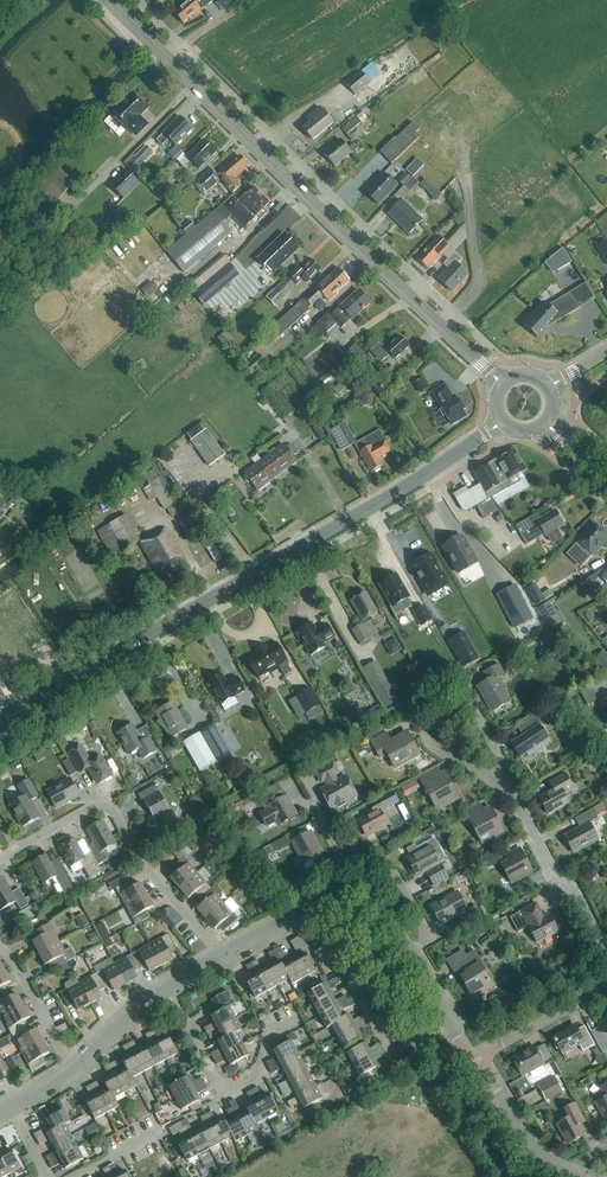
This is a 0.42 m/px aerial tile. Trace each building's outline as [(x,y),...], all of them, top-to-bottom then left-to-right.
[(202,11),(200,9),(206,4),(207,6),(214,0),(189,0),(174,13),(183,23),(193,15),(194,17),(202,11)] [(370,83),(361,72),(346,84),(355,95),(370,83)] [(423,78),(420,74),(413,80),(415,83),(423,78)] [(139,117),(147,108),(132,93),(131,95),(128,95),(126,97),(126,99),(111,115),(126,130),(129,127),(138,135),(147,125),(139,117)] [(332,122),(335,120),(331,115),(328,117),(320,108),(311,115),(314,119),(303,129),(313,140),(333,123),(332,122)] [(347,134),(361,122),(367,117),(362,112),(342,129),(347,134)] [(176,145),(192,129),(180,117),(163,133),(164,134),(157,140),(162,145),(169,138),(176,145)] [(392,140),(380,151),(386,158),(392,164),(420,137),(416,133),(419,129),(419,128),(413,122),(394,141),(392,140)] [(352,154),(358,148),(354,143),(348,149),(340,139),(324,153),(334,166),(351,153),(352,154)] [(199,169),(215,152),(203,140),(187,156),(187,157),(181,164),(185,169),(192,162),(199,169)] [(134,171),(153,152),(146,145),(134,157),(133,156),(126,163),(134,171)] [(178,145),(169,154),(174,159),(183,150),(178,145)] [(243,167),(247,164),(240,157),(230,165),(229,164),(209,180),(205,174),(195,183),(203,194),(214,185),(213,184),(220,178),(232,193),(241,186),(235,179),(245,170),(243,167)] [(441,193),(457,177),(442,162),(426,179),(441,193)] [(74,181),(59,168),(48,180),(63,193),(74,181)] [(124,200),(140,183),(126,168),(109,185),(124,200)] [(378,205),(397,186),(384,173),(365,192),(378,205)] [(406,173),(399,181),(403,185),(411,178),(406,173)] [(402,200),(419,183),(413,177),(395,196),(400,201),(388,214),(409,234),(423,220),(402,200)] [(174,189),(164,179),(154,188),(165,198),(174,189)] [(426,179),(420,185),(435,199),(441,193),(426,179)] [(244,228),(269,202),(253,186),(238,201),(234,198),(224,208),(222,205),(166,252),(184,273),(232,232),(222,222),(229,214),(244,228)] [(190,221),(182,229),(186,234),(195,227),(190,221)] [(463,221),(444,242),(437,236),(416,259),(428,269),(442,254),(448,259),(454,252),(467,239),(465,224),(463,221)] [(275,272),(299,249),(284,233),(257,259),(264,267),(267,264),(275,272)] [(596,247),(606,266),(606,240),(596,247)] [(563,249),(557,253),(563,262),(568,259),(563,249)] [(454,252),(448,259),(443,264),(449,269),(439,280),(452,291),(467,274),(457,264),(462,259),(454,252)] [(224,255),(218,260),(225,267),(230,262),(224,255)] [(294,269),(288,276),(266,297),(274,306),(303,278),(307,282),(320,269),(311,260),(298,273),(294,269)] [(323,295),(329,302),(338,293),(337,292),(349,281),(338,268),(301,302),(301,301),(266,333),(274,342),(309,310),(308,309),(323,295)] [(233,283),(224,272),(195,296),(204,306),(233,283)] [(230,320),(271,282),(263,273),(221,311),(230,320)] [(152,282),(147,287),(153,294),(158,289),(152,282)] [(543,301),(522,324),(536,337),(555,317),(559,321),(581,307),(594,299),(585,284),(566,295),(568,299),(551,309),(543,301)] [(352,319),(370,303),(358,290),(329,317),(335,323),(340,328),(340,329),(347,323),(346,322),(351,318),(352,319)] [(328,315),(312,330),(320,338),(326,333),(329,337),(340,328),(335,323),(329,317),(328,315)] [(217,339),(223,347),(224,348),(233,340),(225,332),(217,339)] [(395,359),(409,347),(408,345),(408,343),(405,340),(403,340),(400,337),(376,358),(381,363),(390,354),(395,359)] [(251,375),(266,363),(259,354),(244,366),(251,375)] [(372,371),(379,365),(371,356),(364,362),(372,371)] [(355,373),(347,379),(352,385),(360,378),(355,373)] [(379,394),(388,388),(381,379),(372,385),(379,394)] [(422,379),(416,383),(421,392),(428,388),(422,379)] [(451,424),(466,416),(463,410),(465,409),(460,400),(457,401),(454,396),(452,397),(445,385),(433,392),(440,404),(439,404),(451,424)] [(366,392),(363,402),(372,405),(375,395),(366,392)] [(342,424),(331,431),(341,450),(352,443),(342,424)] [(209,467),(223,456),(206,431),(191,442),(209,467)] [(390,450),(384,441),(379,431),(355,444),(371,472),(382,465),(378,458),(390,450)] [(284,444),(245,474),(257,490),(296,461),(292,456),(296,453),(297,450),(293,445),(290,445),(286,448),(284,444)] [(503,490),(519,481),(515,475),(525,469),(518,457),(519,456),(516,452),(515,452),(512,451),(512,450),(507,453),(507,454),(497,460),(489,465),(488,464),(474,472),(486,493),(500,485),(503,490)] [(177,501),(161,473),(160,474),(155,468),(155,469),(144,476),(149,485),(143,489),(151,502),(157,498),(164,511),(167,509),(172,517),(174,515),(185,528),(193,522),(177,501)] [(491,497),(471,509),(478,521),(498,509),(491,497)] [(558,528),(564,525),(555,510),(540,518),(538,514),(528,519),(516,526),(527,544),(536,539),(534,535),(542,530),(545,536),(547,535),(553,544),(561,539),(562,535),(558,528)] [(126,515),(110,524),(97,531),(103,541),(111,556),(140,540),(126,515)] [(567,554),(575,561),(579,557),(584,562),(592,554),(593,555),(606,540),(606,536),(596,526),(580,543),(578,542),(567,554)] [(165,581),(185,569),(178,557),(182,556),(167,528),(140,543),(156,571),(159,569),(165,581)] [(463,538),(444,549),(460,576),(478,565),(463,538)] [(520,541),(513,545),(516,551),(524,547),(520,541)] [(417,563),(412,566),(428,593),(446,582),(441,573),(443,572),(438,563),(436,564),(430,555),(417,562),(417,563)] [(605,571),(588,581),(599,592),(606,587),(606,569),(605,571)] [(557,594),(577,582),(573,574),(552,587),(557,594)] [(380,584),(393,606),(391,607),(390,606),(395,616),(396,615),(395,614),(404,609),(405,610),(412,606),(408,598),(409,598),(396,575),(380,584)] [(515,585),(497,594),(515,628),(533,618),(515,585)] [(550,590),(541,595),(544,601),(553,596),(550,590)] [(363,620),(377,612),(365,592),(351,600),(363,620)] [(557,613),(550,601),(537,608),(544,620),(549,628),(561,621),(557,613)] [(422,626),(432,620),(424,606),(414,611),(422,626)] [(316,630),(312,622),(295,632),(300,641),(302,640),(311,655),(326,647),(324,643),(335,637),(327,623),(316,630)] [(361,625),(352,630),(360,643),(368,638),(361,625)] [(550,631),(538,638),(543,647),(555,640),(550,631)] [(448,640),(463,667),(478,659),(463,632),(448,640)] [(387,643),(394,655),(405,648),(398,636),(387,643)] [(288,662),(277,643),(267,648),(266,645),(256,651),(257,654),(248,659),(258,677),(269,670),(270,672),(280,667),(285,676),(292,671),(287,663),(288,662)] [(595,660),(606,671),(606,655),(603,651),(595,660)] [(376,660),(362,668),(374,688),(375,687),(387,680),(388,680),(376,660)] [(498,677),(504,674),(498,663),(484,672),(488,679),(477,685),(492,712),(511,701),(498,677)] [(227,683),(222,674),(206,683),(212,694),(214,692),(221,705),(235,697),(235,696),(245,690),(237,677),(227,683)] [(387,680),(375,687),(381,699),(388,709),(399,702),(393,692),(387,680)] [(417,691),(424,687),(420,681),(414,685),(417,691)] [(309,689),(295,698),(304,714),(305,713),(309,719),(323,711),(309,689)] [(185,711),(179,714),(173,703),(173,702),(155,712),(155,713),(156,713),(160,720),(157,723),(166,730),(171,738),(187,728),(186,725),(191,722),(185,712),(185,711)] [(535,753),(551,742),(539,724),(542,722),(536,714),(518,727),(523,735),(511,743),(520,757),(533,749),(535,753)] [(94,721),(89,724),(92,730),(98,728),(94,721)] [(133,725),(117,733),(129,754),(138,749),(143,759),(156,751),(149,738),(142,742),(133,725)] [(230,754),(213,726),(200,733),(218,762),(230,754)] [(396,768),(418,755),(405,732),(391,740),(386,732),(371,741),(381,758),(388,753),(396,768)] [(218,762),(200,733),(184,743),(201,772),(218,762)] [(68,735),(62,738),(66,746),(73,743),(68,735)] [(88,768),(97,785),(113,776),(102,756),(91,762),(82,746),(69,753),(80,773),(88,768)] [(77,772),(69,758),(62,762),(70,776),(77,772)] [(343,802),(356,795),(346,777),(338,782),(334,774),(337,772),(333,764),(317,773),(321,781),(325,779),(329,787),(322,791),(331,808),(337,805),(338,807),(345,804),(343,802)] [(439,808),(459,797),(445,772),(441,774),(437,768),(419,778),(423,785),(425,783),(439,808)] [(166,772),(164,777),(171,779),(173,772),(172,769),(166,772)] [(249,770),(237,777),(243,788),(255,781),(249,770)] [(564,794),(574,789),(565,773),(549,782),(553,789),(539,797),(548,814),(569,802),(564,794)] [(79,795),(70,778),(47,791),(56,808),(79,795)] [(24,797),(10,805),(22,827),(39,817),(30,800),(38,796),(29,779),(18,786),(24,797)] [(171,812),(155,785),(140,793),(155,821),(171,812)] [(279,825),(296,815),(282,791),(262,802),(265,808),(269,807),(270,809),(261,815),(267,826),(276,820),(279,825)] [(379,810),(388,806),(398,800),(394,792),(383,798),(370,805),(374,812),(359,821),(367,835),(387,824),(379,810)] [(598,818),(596,815),(606,809),(603,803),(593,808),(576,818),(581,827),(564,835),(574,852),(598,839),(589,823),(598,818)] [(465,812),(474,829),(482,842),(504,830),(491,806),(484,810),(480,804),(465,812)] [(189,807),(189,822),(199,822),(199,807),(189,807)] [(240,825),(245,822),(241,814),(235,817),(240,825)] [(103,823),(88,831),(97,846),(90,850),(98,865),(110,858),(105,849),(115,844),(103,823)] [(441,830),(435,834),(438,840),(444,836),(441,830)] [(292,842),(304,863),(307,869),(315,865),(312,859),(322,853),(311,832),(292,842)] [(202,834),(191,843),(198,852),(209,842),(202,834)] [(273,852),(289,844),(285,837),(269,846),(273,852)] [(444,854),(435,838),(416,849),(419,852),(407,858),(416,877),(424,873),(434,889),(450,880),(436,859),(444,854)] [(84,856),(74,839),(59,847),(70,867),(80,861),(87,873),(90,879),(102,873),(99,867),(90,852),(84,856)] [(513,881),(531,871),(519,849),(507,855),(510,861),(504,864),(513,881)] [(474,864),(467,851),(459,855),(466,868),(474,864)] [(487,869),(503,860),(498,851),(482,861),(487,869)] [(74,888),(57,859),(50,863),(46,855),(32,863),(44,883),(55,877),(64,893),(74,888)] [(171,878),(179,888),(197,873),(189,863),(184,857),(171,868),(176,873),(171,878)] [(205,883),(197,873),(179,888),(188,898),(194,894),(198,899),(211,888),(206,882),(205,883)] [(3,879),(0,881),(0,908),(15,900),(21,909),(28,905),(19,888),(11,892),(3,879)] [(147,895),(140,883),(134,886),(131,880),(116,888),(120,895),(126,906),(147,895)] [(223,904),(217,897),(223,892),(215,884),(211,888),(198,899),(202,904),(197,909),(206,919),(223,904)] [(269,899),(274,896),(271,891),(266,894),(269,899)] [(462,924),(481,914),(476,905),(466,911),(456,892),(433,905),(443,923),(457,915),(462,924)] [(153,907),(147,895),(126,906),(132,917),(132,918),(135,925),(150,917),(147,910),(153,907)] [(558,931),(549,915),(544,917),(536,903),(510,917),(518,933),(528,927),(537,943),(558,931)] [(232,914),(223,904),(206,919),(215,929),(220,925),(225,930),(238,919),(233,913),(232,914)] [(162,914),(173,928),(183,920),(173,908),(169,908),(162,914)] [(82,914),(76,918),(82,928),(88,924),(82,914)] [(107,922),(97,927),(101,933),(110,928),(107,922)] [(33,941),(39,953),(59,942),(53,931),(54,930),(50,923),(35,932),(39,938),(33,941)] [(95,933),(88,937),(92,945),(99,941),(95,933)] [(162,939),(150,945),(161,965),(173,959),(170,952),(176,949),(168,934),(161,938),(162,939)] [(299,957),(294,960),(304,978),(315,971),(305,953),(309,951),(301,936),(291,941),(299,957)] [(64,951),(59,942),(39,953),(45,965),(52,962),(55,968),(57,967),(67,962),(70,960),(76,957),(71,948),(64,951)] [(161,965),(150,945),(139,951),(138,950),(132,954),(140,968),(146,965),(149,972),(161,965)] [(304,978),(294,960),(288,963),(279,948),(274,951),(289,979),(292,984),(304,978)] [(475,999),(493,988),(477,960),(479,959),(474,950),(466,955),(467,957),(454,965),(475,999)] [(289,979),(274,951),(268,954),(274,964),(268,967),(278,985),(289,979)] [(134,972),(140,968),(132,954),(125,957),(126,958),(114,964),(125,984),(137,978),(134,972)] [(105,968),(96,973),(104,988),(110,985),(114,991),(125,984),(114,964),(111,958),(102,962),(105,968)] [(278,985),(268,967),(262,970),(257,960),(251,963),(267,991),(278,985)] [(267,991),(251,963),(246,966),(251,977),(245,980),(252,991),(254,995),(255,998),(267,991)] [(4,970),(0,972),(0,995),(7,991),(4,985),(10,982),(4,970)] [(98,991),(104,988),(96,973),(90,976),(90,977),(79,983),(90,1004),(102,997),(98,991)] [(90,1004),(79,983),(76,978),(66,984),(68,988),(60,992),(68,1007),(75,1004),(78,1010),(90,1004)] [(307,993),(314,1005),(332,995),(329,989),(339,984),(336,978),(307,993)] [(7,991),(0,995),(0,1011),(3,1017),(23,1006),(17,994),(11,997),(7,991)] [(235,1018),(229,1007),(235,1004),(228,991),(212,999),(219,1012),(211,1016),(214,1022),(204,1028),(207,1034),(235,1018)] [(294,992),(288,995),(291,1000),(297,997),(294,992)] [(320,1016),(348,1001),(345,995),(335,1001),(332,995),(314,1005),(320,1016)] [(182,1000),(189,1012),(194,1009),(188,997),(182,1000)] [(355,997),(348,1001),(320,1016),(327,1028),(332,1025),(344,1018),(344,1017),(341,1012),(358,1003),(355,997)] [(281,1001),(276,1004),(278,1009),(284,1006),(281,1001)] [(30,1018),(23,1006),(3,1017),(9,1028),(8,1028),(12,1035),(27,1027),(23,1021),(30,1018)] [(606,1008),(604,1015),(601,1016),(600,1020),(601,1023),(600,1026),(590,1031),(599,1047),(602,1052),(606,1049),(606,1048),(606,1046),(606,1009),(606,1008)] [(338,1036),(366,1021),(363,1015),(353,1021),(349,1014),(344,1017),(344,1018),(332,1025),(338,1036)] [(242,1030),(235,1018),(207,1034),(210,1039),(220,1034),(223,1039),(236,1033),(237,1033),(242,1030)] [(359,1032),(369,1026),(366,1021),(338,1036),(344,1048),(362,1038),(359,1032)] [(258,1022),(250,1026),(253,1030),(260,1026),(258,1022)] [(583,1051),(594,1045),(584,1026),(577,1030),(574,1025),(553,1037),(562,1053),(579,1044),(583,1051)] [(30,1033),(27,1027),(12,1035),(15,1041),(16,1041),(22,1052),(43,1041),(36,1029),(30,1033)] [(156,1028),(151,1031),(166,1060),(178,1054),(168,1036),(162,1039),(156,1028)] [(166,1060),(151,1031),(145,1034),(151,1045),(145,1048),(155,1066),(166,1060)] [(242,1044),(237,1033),(236,1033),(223,1039),(218,1042),(221,1048),(211,1054),(214,1059),(242,1044)] [(155,1066),(145,1048),(139,1051),(134,1040),(128,1043),(143,1072),(155,1066)] [(43,1057),(49,1053),(43,1041),(22,1052),(28,1064),(31,1071),(46,1063),(43,1057)] [(269,1068),(298,1053),(291,1041),(273,1051),(277,1057),(266,1062),(269,1068)] [(143,1072),(128,1043),(122,1046),(128,1057),(122,1060),(126,1069),(127,1068),(132,1078),(143,1072)] [(354,1065),(382,1049),(379,1044),(369,1049),(365,1043),(347,1053),(354,1065)] [(249,1056),(242,1044),(214,1059),(217,1065),(227,1059),(231,1065),(249,1056)] [(528,1050),(513,1058),(518,1067),(517,1067),(522,1075),(543,1063),(545,1066),(554,1061),(545,1044),(536,1049),(535,1048),(529,1051),(528,1050)] [(375,1060),(385,1055),(382,1049),(354,1065),(360,1076),(378,1067),(375,1060)] [(304,1064),(298,1053),(269,1068),(272,1074),(283,1068),(286,1074),(304,1064)] [(6,1079),(2,1073),(8,1070),(0,1055),(0,1054),(0,1082),(6,1079)] [(127,1068),(126,1069),(121,1071),(115,1061),(110,1064),(125,1092),(137,1086),(132,1078),(127,1068)] [(125,1092),(110,1064),(104,1067),(110,1077),(103,1081),(108,1089),(113,1099),(114,1098),(125,1092)] [(281,1091),(310,1076),(304,1064),(286,1074),(289,1080),(278,1085),(281,1091)] [(391,1064),(382,1070),(385,1076),(395,1071),(391,1064)] [(316,1087),(310,1076),(281,1091),(284,1096),(295,1091),(298,1096),(298,1097),(316,1087)] [(555,1076),(538,1086),(546,1101),(558,1095),(559,1097),(568,1093),(560,1077),(556,1079),(555,1076)] [(176,1098),(204,1083),(201,1078),(191,1083),(187,1077),(169,1087),(176,1098)] [(108,1089),(102,1092),(97,1082),(91,1085),(106,1113),(118,1107),(114,1098),(113,1099),(108,1089)] [(197,1094),(207,1089),(204,1083),(176,1098),(182,1110),(200,1101),(197,1094)] [(606,1123),(606,1083),(600,1087),(605,1097),(595,1102),(606,1123)] [(106,1113),(91,1085),(86,1088),(91,1098),(85,1101),(95,1119),(106,1113)] [(257,1087),(252,1090),(267,1118),(279,1112),(269,1094),(263,1097),(257,1087)] [(322,1099),(316,1087),(298,1097),(298,1096),(287,1102),(291,1108),(301,1102),(304,1109),(322,1099)] [(267,1118),(252,1090),(246,1093),(252,1103),(245,1107),(248,1112),(249,1112),(256,1124),(267,1118)] [(249,1112),(248,1112),(243,1115),(235,1099),(229,1102),(232,1107),(247,1136),(259,1129),(256,1124),(249,1112)] [(568,1144),(583,1135),(576,1121),(582,1117),(574,1103),(564,1109),(569,1117),(557,1124),(568,1144)] [(45,1106),(39,1109),(45,1120),(46,1119),(51,1117),(45,1106)] [(247,1136),(232,1107),(226,1110),(232,1121),(227,1123),(226,1124),(233,1137),(232,1137),(235,1142),(247,1136)] [(65,1124),(65,1125),(71,1122),(64,1110),(51,1117),(46,1119),(49,1126),(34,1134),(37,1140),(65,1124)] [(226,1124),(227,1123),(224,1118),(217,1122),(212,1111),(206,1114),(221,1143),(232,1137),(233,1137),(226,1124)] [(221,1143),(206,1114),(201,1117),(206,1128),(200,1131),(210,1149),(221,1143)] [(199,1155),(183,1126),(183,1127),(180,1122),(169,1128),(173,1135),(179,1132),(183,1140),(177,1143),(179,1147),(174,1150),(173,1151),(177,1157),(178,1158),(183,1155),(187,1161),(199,1155)] [(99,1131),(95,1123),(84,1129),(88,1137),(99,1131)] [(210,1149),(200,1131),(194,1134),(189,1123),(183,1126),(199,1155),(210,1149)] [(71,1136),(65,1125),(65,1124),(37,1140),(40,1145),(50,1140),(53,1145),(71,1136)] [(49,1162),(77,1147),(71,1136),(53,1145),(56,1151),(46,1157),(49,1162)] [(9,1174),(21,1168),(11,1150),(5,1153),(0,1144),(0,1157),(9,1174)] [(85,1163),(77,1147),(49,1162),(52,1168),(59,1164),(64,1174),(85,1163)] [(0,1157),(0,1176),(4,1176),(9,1174),(0,1157)] [(24,1160),(28,1168),(34,1164),(30,1157),(24,1160)] [(108,1166),(114,1176),(129,1176),(125,1170),(119,1174),(114,1163),(108,1166)] [(108,1166),(102,1169),(107,1176),(114,1176),(108,1166)] [(179,1170),(183,1176),(191,1176),(185,1167),(179,1170)] [(205,1167),(199,1170),(203,1176),(209,1174),(205,1167)]
